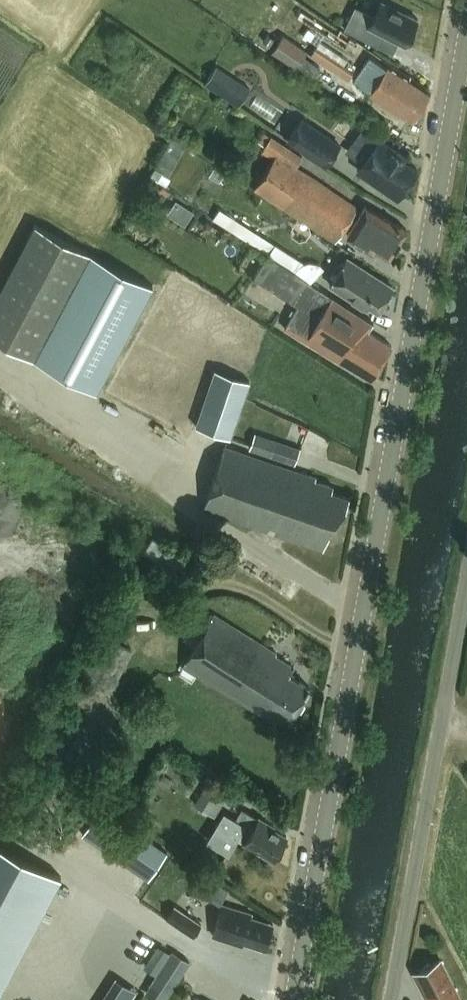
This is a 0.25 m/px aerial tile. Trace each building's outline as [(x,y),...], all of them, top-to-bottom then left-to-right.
[(405,45),(418,19),(381,1),(368,27),(405,45)] [(308,51),(283,34),(271,53),(296,69),(308,51)] [(316,46),(311,55),(349,80),(354,71),(345,65),(348,59),(320,42),(317,47),(316,46)] [(204,84),(238,107),(251,88),(217,65),(204,84)] [(413,123),(430,96),(387,68),(370,94),(413,123)] [(341,144),(301,116),(286,140),(326,166),(341,144)] [(336,242),(358,208),(296,167),(302,158),(264,132),(258,141),(265,146),(277,154),(255,189),(336,242)] [(360,169),(399,195),(416,170),(401,160),(404,157),(379,140),(360,169)] [(376,249),(390,258),(407,231),(366,206),(347,236),(373,252),(376,249)] [(274,244),(254,231),(244,224),(239,233),(268,252),(274,244)] [(89,253),(36,225),(0,292),(0,341),(33,359),(89,253)] [(152,286),(89,253),(33,359),(96,392),(152,286)] [(375,376),(392,346),(371,334),(371,333),(368,332),(374,323),(268,255),(254,277),(299,307),(292,317),(301,322),(294,334),(372,380),(374,376),(375,376)] [(393,287),(347,258),(330,285),(362,306),(365,301),(379,310),(393,287)] [(215,369),(196,427),(230,438),(250,381),(215,369)] [(294,463),(299,447),(255,432),(250,449),(294,463)] [(338,533),(350,498),(332,491),(333,486),(315,480),(316,477),(224,447),(203,510),(324,550),(330,531),(338,533)] [(7,538),(14,548),(53,518),(45,508),(7,538)] [(182,666),(200,677),(274,723),(275,721),(284,714),(290,718),(296,709),(301,709),(305,702),(303,697),(309,687),(289,675),(294,667),(214,615),(182,666)] [(215,816),(229,793),(210,781),(196,805),(215,816)] [(169,850),(103,804),(84,832),(150,877),(169,850)] [(287,837),(273,829),(274,826),(243,808),(236,820),(225,814),(209,841),(229,853),(238,838),(273,859),(287,837)] [(1,990),(61,877),(0,844),(0,992),(1,990)] [(270,935),(273,925),(251,918),(252,914),(223,905),(213,936),(242,946),(244,942),(266,949),(266,946),(269,945),(271,937),(270,935)] [(193,937),(202,925),(176,907),(167,919),(193,937)] [(190,962),(171,950),(170,952),(155,975),(144,994),(145,995),(153,999),(166,999),(190,962)] [(440,960),(431,964),(428,963),(423,968),(414,973),(428,999),(461,999),(440,960)] [(140,988),(117,975),(102,999),(133,999),(140,988)]
